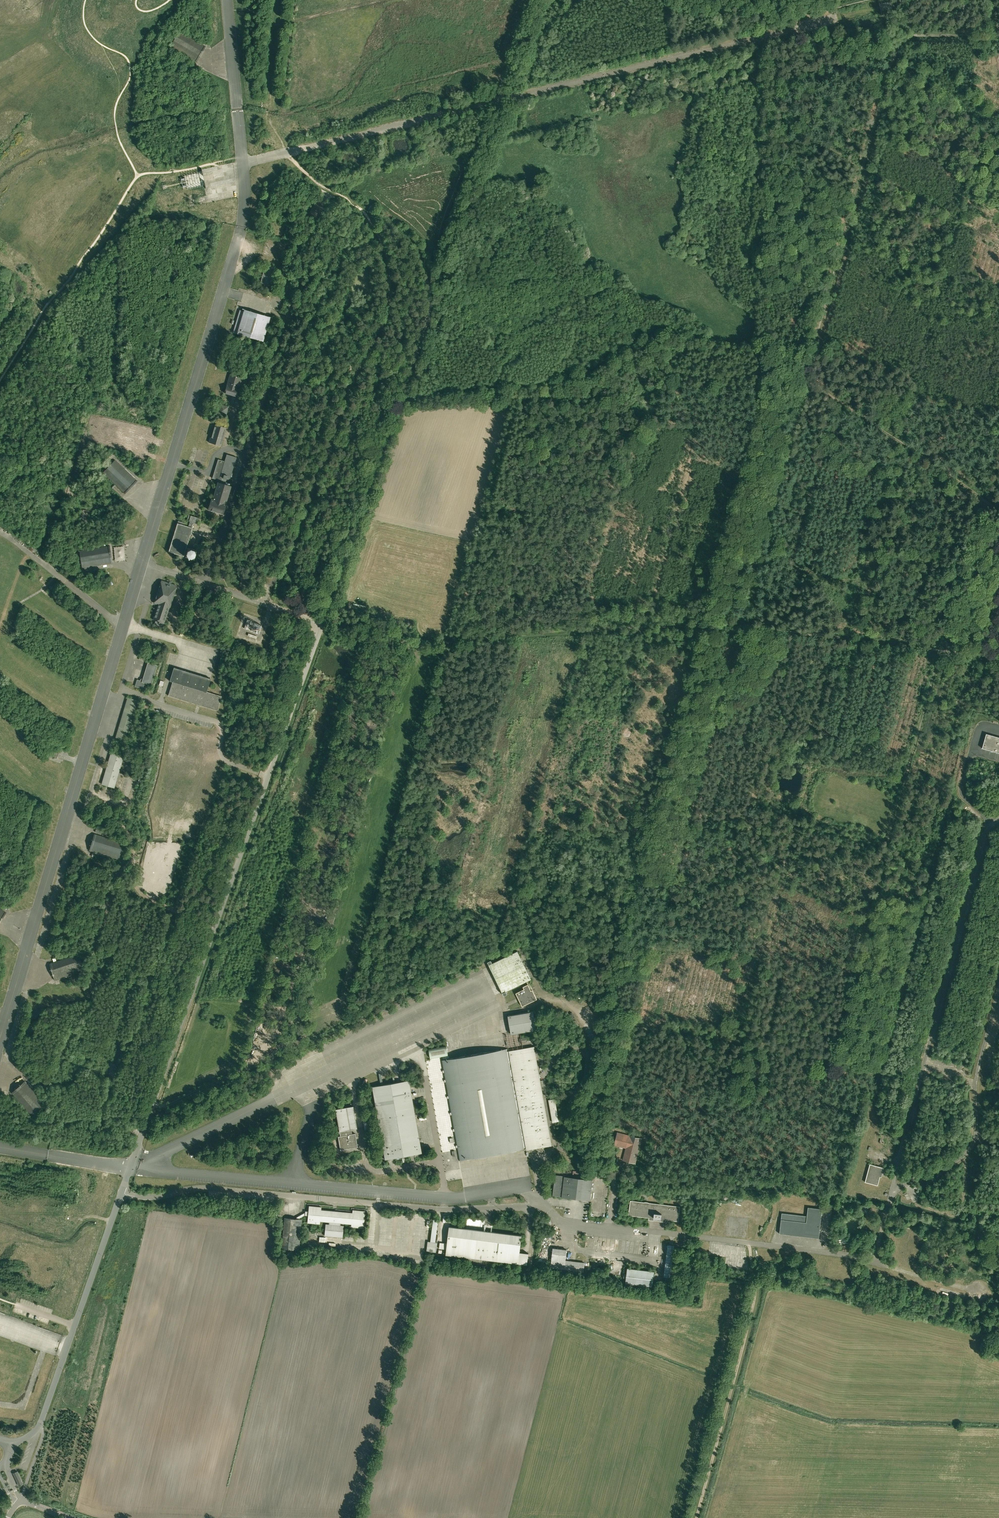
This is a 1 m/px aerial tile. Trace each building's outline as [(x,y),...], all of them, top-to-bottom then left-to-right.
[(197,62),(206,47),(205,46),(202,45),(188,36),(179,31),(176,35),(173,34),(172,37),(170,40),(173,42),(170,46),(179,51),(187,56),(197,62)] [(186,189),(192,188),(204,185),(205,185),(202,172),(187,175),(184,176),(186,189)] [(324,208),(323,208),(323,207),(319,205),(319,206),(319,205),(315,203),(314,202),(314,203),(308,215),(317,220),(323,209),(324,208)] [(270,284),(271,279),(275,268),(266,265),(261,282),(270,284)] [(277,295),(273,307),(282,310),(286,298),(277,295)] [(269,320),(270,317),(244,309),(244,311),(240,310),(233,332),(250,337),(255,339),(256,339),(263,341),(269,320)] [(230,374),(228,382),(227,385),(224,393),(236,396),(238,389),(238,388),(241,377),(230,374)] [(221,405),(218,404),(216,411),(218,412),(219,412),(226,415),(228,407),(221,405)] [(221,446),(221,443),(226,427),(215,424),(212,437),(211,437),(209,442),(221,446)] [(230,480),(232,471),(237,457),(226,454),(224,461),(219,477),(226,479),(230,480)] [(226,479),(219,477),(224,461),(218,459),(212,478),(217,480),(218,480),(219,480),(218,482),(217,482),(218,483),(217,486),(213,500),(212,499),(211,499),(208,509),(214,511),(215,512),(215,511),(217,512),(222,513),(223,514),(224,514),(223,513),(223,511),(224,511),(223,511),(224,509),(224,508),(225,506),(225,504),(226,504),(227,504),(225,504),(226,502),(227,502),(227,501),(226,501),(229,492),(231,493),(233,487),(229,486),(225,484),(226,479)] [(106,469),(103,472),(125,494),(137,481),(115,460),(111,463),(109,461),(104,466),(106,469)] [(184,555),(186,547),(192,527),(191,527),(193,522),(197,523),(199,518),(188,515),(187,518),(189,519),(189,521),(190,521),(189,526),(184,525),(185,523),(178,521),(178,523),(177,523),(169,551),(180,555),(181,554),(182,554),(182,556),(184,556),(184,555)] [(81,563),(82,566),(82,568),(113,563),(110,546),(79,551),(80,556),(77,556),(77,557),(78,564),(81,563)] [(197,550),(196,550),(188,548),(188,547),(187,547),(186,547),(184,555),(185,555),(185,556),(185,557),(186,557),(191,558),(193,559),(194,559),(194,558),(196,551),(197,551),(197,550)] [(222,569),(217,572),(221,579),(226,577),(222,569)] [(276,572),(268,570),(264,582),(264,583),(265,583),(269,585),(269,584),(269,585),(274,586),(274,587),(275,587),(275,586),(274,586),(279,573),(276,572)] [(242,577),(240,582),(239,586),(244,588),(245,588),(246,586),(249,587),(251,580),(245,578),(242,577)] [(177,586),(161,581),(154,603),(158,604),(153,620),(156,621),(154,625),(162,627),(161,629),(162,629),(163,623),(164,623),(166,616),(169,608),(177,586)] [(173,612),(167,630),(171,631),(173,632),(175,626),(179,627),(183,615),(173,612)] [(147,665),(143,677),(143,678),(142,678),(141,679),(140,680),(137,680),(135,686),(143,689),(144,684),(146,685),(146,684),(151,685),(157,665),(150,663),(149,664),(150,665),(150,666),(147,665)] [(172,682),(168,696),(200,705),(217,711),(222,696),(207,692),(211,679),(174,668),(170,681),(172,682)] [(115,741),(117,741),(125,744),(138,700),(128,697),(115,741)] [(998,753),(998,737),(986,734),(982,748),(998,753)] [(111,753),(106,769),(102,784),(114,788),(124,756),(111,753)] [(89,851),(119,859),(120,855),(123,856),(124,855),(125,849),(126,848),(122,847),(124,843),(105,837),(94,834),(89,851)] [(988,849),(990,841),(989,841),(987,851),(986,851),(985,855),(983,865),(983,866),(985,858),(998,861),(998,852),(988,849)] [(998,893),(998,883),(980,878),(982,870),(979,880),(978,880),(977,884),(978,885),(975,895),(978,887),(998,893)] [(528,984),(523,987),(524,989),(516,993),(522,1006),(537,999),(528,980),(531,979),(518,951),(492,963),(491,960),(488,962),(504,995),(507,994),(506,991),(527,981),(528,984)] [(80,958),(79,956),(78,954),(60,960),(49,964),(55,980),(58,979),(84,970),(82,965),(86,964),(83,957),(80,958)] [(533,1011),(508,1016),(511,1034),(536,1030),(533,1011)] [(447,1046),(429,1049),(431,1058),(448,1055),(447,1046)] [(442,1080),(443,1082),(444,1082),(458,1160),(526,1148),(526,1149),(527,1150),(538,1148),(537,1145),(540,1145),(540,1147),(552,1145),(544,1100),(541,1100),(541,1097),(543,1097),(534,1046),(509,1051),(509,1049),(508,1048),(441,1060),(444,1080),(442,1080)] [(385,1159),(398,1157),(397,1157),(397,1158),(397,1159),(398,1159),(399,1158),(401,1157),(421,1153),(409,1080),(372,1087),(385,1159)] [(41,1108),(44,1106),(45,1104),(42,1101),(32,1090),(25,1081),(11,1093),(22,1104),(32,1116),(36,1112),(38,1115),(43,1110),(41,1108)] [(555,1099),(549,1100),(553,1122),(559,1121),(555,1099)] [(335,1109),(340,1136),(338,1136),(340,1150),(358,1147),(355,1133),(350,1134),(349,1129),(357,1128),(353,1106),(335,1109)] [(373,1130),(371,1119),(363,1121),(365,1131),(373,1130)] [(626,1145),(627,1145),(627,1146),(627,1147),(623,1160),(635,1163),(641,1139),(630,1136),(616,1133),(615,1135),(617,1136),(615,1144),(624,1147),(624,1144),(626,1145)] [(358,1164),(344,1163),(344,1172),(357,1173),(358,1164)] [(884,1168),(870,1164),(865,1182),(878,1185),(880,1176),(880,1174),(884,1168)] [(593,1180),(592,1180),(569,1177),(564,1176),(556,1175),(554,1190),(553,1190),(553,1191),(554,1191),(553,1196),(562,1197),(590,1200),(593,1180)] [(937,1182),(934,1183),(937,1182),(945,1200),(954,1196),(946,1178),(949,1177),(948,1177),(937,1182)] [(632,1216),(633,1215),(634,1215),(634,1216),(654,1218),(653,1220),(661,1221),(661,1219),(678,1221),(680,1206),(649,1203),(648,1202),(646,1202),(644,1202),(630,1200),(629,1215),(632,1216)] [(296,1219),(299,1219),(299,1218),(305,1215),(308,1215),(308,1223),(319,1224),(320,1221),(329,1222),(329,1224),(326,1224),(325,1235),(342,1237),(343,1226),(340,1225),(340,1223),(352,1224),(351,1227),(363,1228),(365,1211),(353,1210),(353,1213),(336,1211),(336,1212),(334,1212),(334,1211),(320,1210),(321,1207),(309,1206),(309,1211),(306,1211),(306,1213),(304,1213),(297,1217),(296,1219)] [(807,1216),(789,1214),(782,1213),(779,1233),(819,1238),(822,1209),(808,1207),(807,1216)] [(302,1219),(299,1219),(296,1219),(295,1218),(295,1219),(291,1219),(291,1218),(284,1217),(281,1248),(285,1249),(285,1257),(294,1258),(295,1250),(299,1250),(300,1233),(302,1219)] [(470,1258),(470,1257),(472,1257),(472,1258),(518,1263),(520,1252),(522,1235),(450,1227),(446,1255),(470,1258)] [(428,1242),(426,1252),(436,1253),(437,1244),(435,1243),(430,1243),(428,1242)] [(668,1245),(664,1276),(664,1277),(670,1277),(674,1246),(668,1245)] [(549,1264),(549,1267),(559,1268),(559,1271),(572,1273),(578,1273),(578,1271),(584,1271),(585,1263),(575,1262),(575,1263),(573,1262),(573,1261),(565,1260),(566,1252),(567,1252),(567,1251),(567,1250),(553,1248),(553,1249),(552,1249),(552,1250),(553,1250),(552,1258),(550,1257),(550,1260),(552,1260),(551,1263),(551,1264),(549,1264)] [(532,1253),(520,1252),(518,1263),(530,1265),(532,1253)] [(652,1287),(654,1276),(654,1272),(627,1268),(625,1283),(652,1287)] [(17,1471),(13,1473),(19,1486),(23,1484),(17,1471)]
